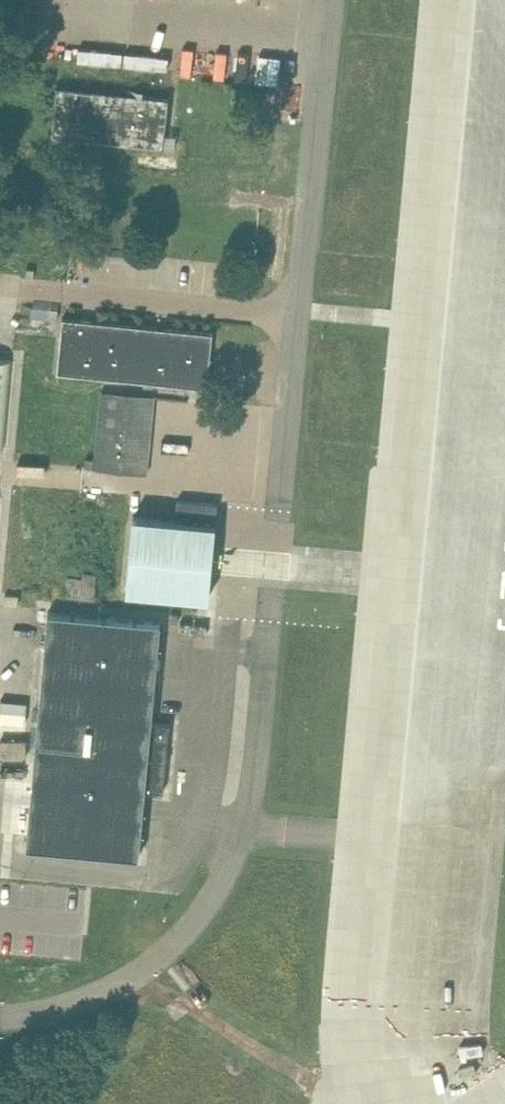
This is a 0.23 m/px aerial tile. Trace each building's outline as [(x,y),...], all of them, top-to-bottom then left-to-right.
[(39,8),(26,7),(24,26),(38,27),(39,8)] [(51,135),(163,147),(169,97),(56,85),(51,135)] [(57,318),(58,312),(58,308),(31,305),(30,315),(57,318)] [(212,332),(63,317),(57,371),(207,387),(212,332)] [(11,381),(13,359),(0,358),(0,446),(5,446),(6,424),(11,381)] [(146,473),(148,453),(154,395),(101,390),(94,468),(146,473)] [(175,519),(133,515),(126,589),(209,597),(210,577),(212,560),(217,503),(177,499),(175,519)] [(93,598),(94,596),(96,574),(83,572),(83,579),(68,577),(66,595),(93,598)] [(19,595),(5,593),(4,604),(18,605),(19,595)] [(145,789),(163,791),(170,723),(151,722),(160,622),(48,611),(26,846),(139,856),(145,789)] [(25,740),(0,739),(0,757),(25,757),(25,740)]
